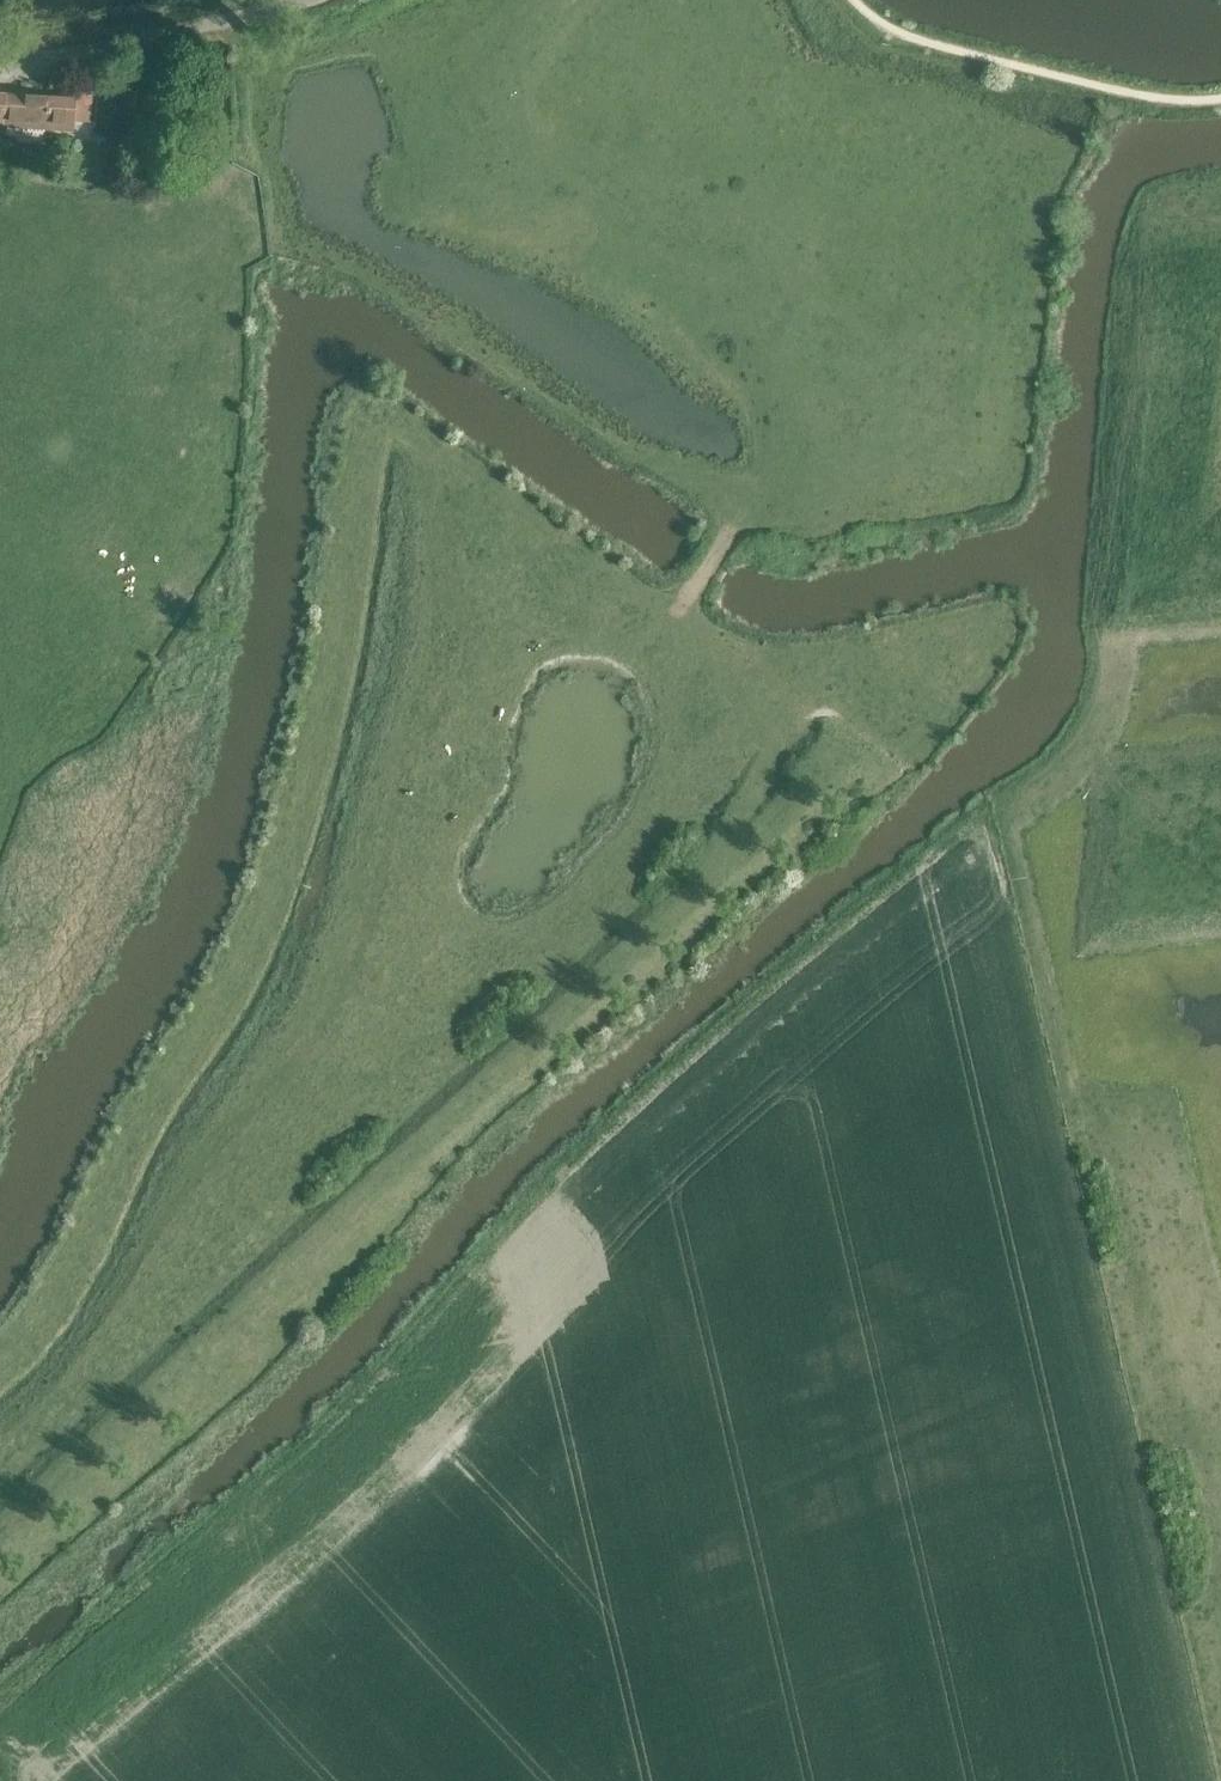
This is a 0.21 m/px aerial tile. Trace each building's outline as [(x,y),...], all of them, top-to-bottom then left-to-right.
[(92,94),(73,92),(72,99),(0,93),(0,125),(73,131),(73,122),(90,123),(92,94)]
